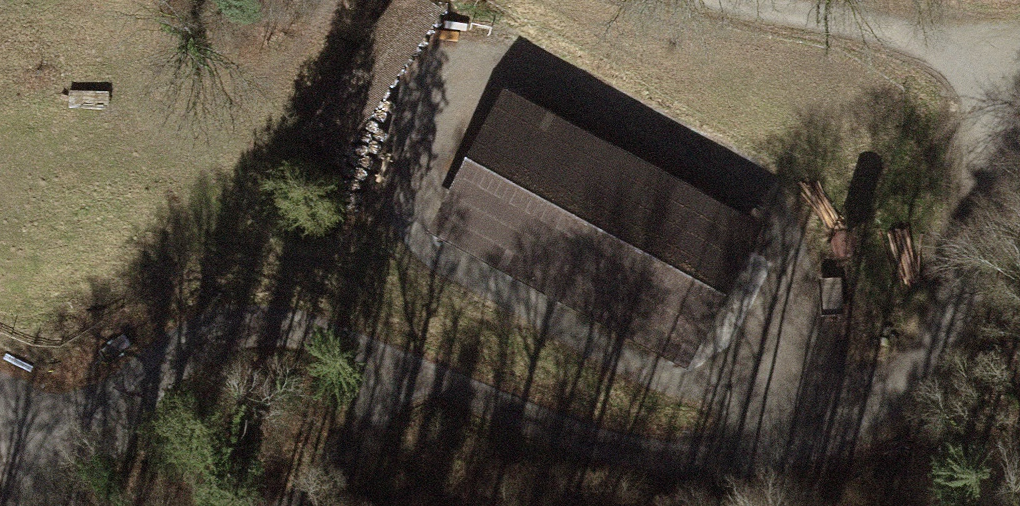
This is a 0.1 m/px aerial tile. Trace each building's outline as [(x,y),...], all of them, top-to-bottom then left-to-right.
[(499,77),(424,212),(692,360),(767,225),(499,77)]
